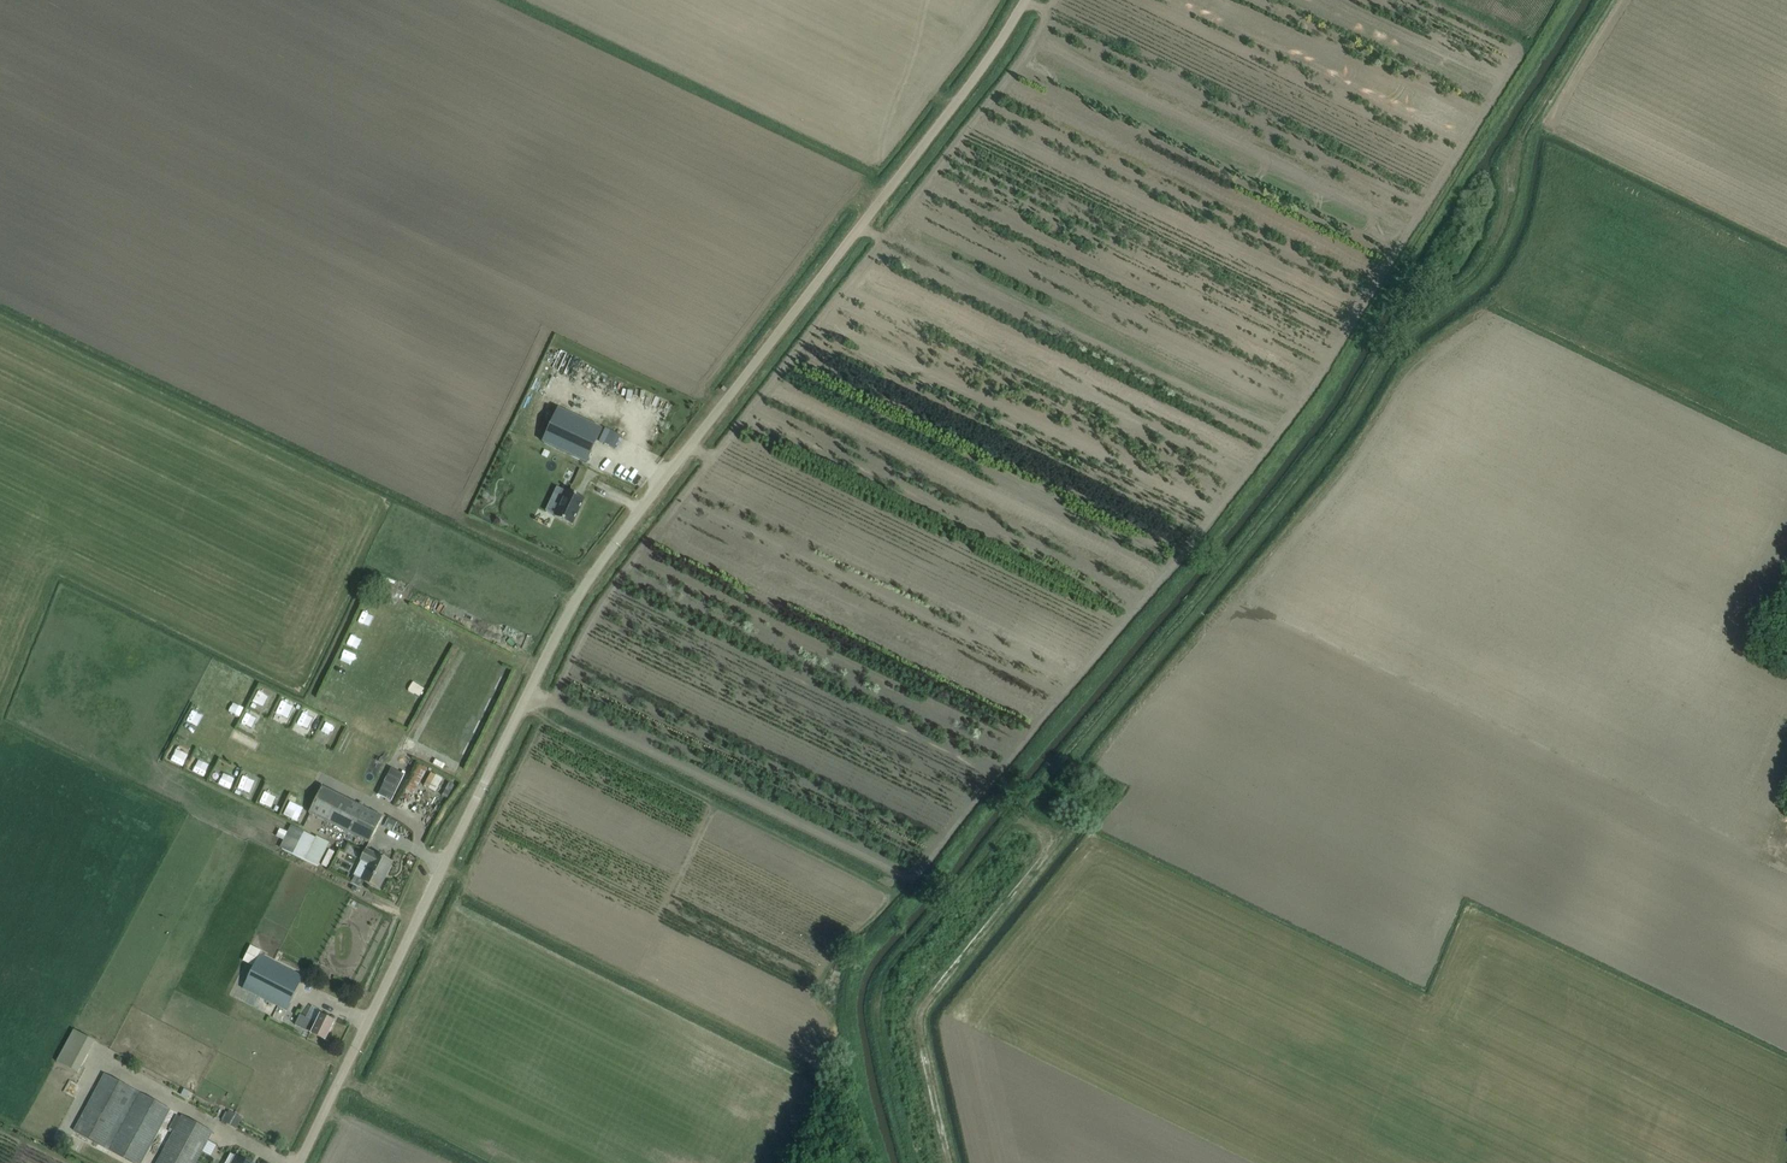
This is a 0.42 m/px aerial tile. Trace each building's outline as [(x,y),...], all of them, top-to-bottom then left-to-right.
[(602,429),(591,424),(558,408),(542,441),(575,457),(586,462),(602,429)] [(567,490),(555,516),(572,525),(585,499),(567,490)] [(414,602),(412,609),(425,613),(428,607),(414,602)] [(369,607),(363,619),(369,622),(374,609),(369,607)] [(434,612),(431,619),(446,626),(449,620),(434,612)] [(359,626),(352,641),(359,643),(366,629),(359,626)] [(479,634),(477,639),(488,645),(491,640),(479,634)] [(343,664),(349,666),(355,652),(349,650),(343,664)] [(338,671),(335,684),(340,685),(344,672),(338,671)] [(276,705),(282,694),(267,686),(261,696),(276,705)] [(324,725),(329,714),(317,710),(313,720),(324,725)] [(404,742),(406,737),(395,732),(393,738),(404,742)] [(409,740),(407,744),(417,749),(419,744),(409,740)] [(244,759),(248,750),(239,745),(235,754),(244,759)] [(391,768),(378,794),(391,801),(404,774),(391,768)] [(442,789),(450,773),(444,770),(436,786),(442,789)] [(251,772),(246,784),(251,786),(256,774),(251,772)] [(252,786),(258,788),(262,778),(256,775),(252,786)] [(395,796),(401,799),(406,788),(400,785),(395,796)] [(383,816),(348,799),(322,786),(309,813),(369,843),(383,816)] [(279,803),(284,792),(273,788),(268,799),(279,803)] [(306,818),(313,804),(299,797),(293,811),(306,818)] [(304,832),(292,855),(304,861),(316,838),(304,832)] [(392,862),(366,849),(361,859),(370,863),(366,872),(356,867),(353,874),(379,888),(392,862)] [(286,1010),(303,976),(260,955),(243,988),(286,1010)] [(300,1014),(295,1024),(297,1025),(312,1032),(312,1033),(326,1039),(334,1021),(321,1015),(317,1022),(300,1014)] [(74,1030),(57,1062),(78,1074),(96,1041),(74,1030)] [(170,1110),(105,1074),(74,1131),(134,1162),(141,1162),(170,1110)] [(173,1133),(167,1143),(198,1159),(213,1132),(182,1115),(181,1117),(177,1115),(169,1131),(173,1133)] [(157,1162),(196,1162),(198,1159),(167,1143),(157,1162)] [(236,1156),(231,1154),(227,1161),(230,1162),(250,1162),(236,1156)]
